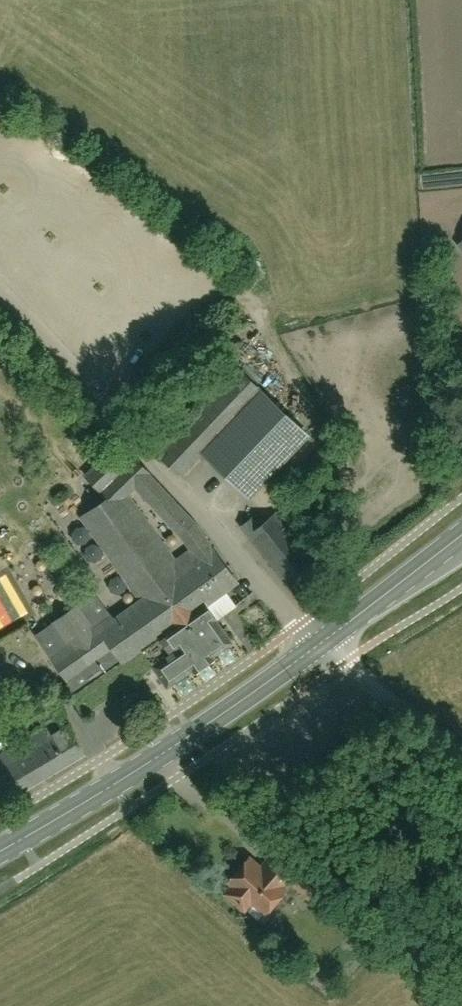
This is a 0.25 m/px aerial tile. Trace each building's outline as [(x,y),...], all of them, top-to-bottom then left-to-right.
[(160,453),(181,474),(202,451),(250,497),(308,436),(260,391),(260,390),(239,370),(160,453)] [(100,677),(72,696),(85,714),(154,666),(168,686),(192,668),(195,671),(214,657),(212,655),(231,641),(215,619),(216,619),(205,604),(238,580),(214,547),(194,561),(194,560),(181,569),(127,495),(135,487),(155,508),(169,494),(134,459),(126,466),(111,450),(85,475),(101,492),(103,490),(109,496),(82,516),(142,599),(105,626),(101,619),(71,640),(88,663),(89,662),(100,677)] [(304,603),(331,582),(274,512),(258,525),(251,517),(241,525),(304,603)] [(11,615),(30,605),(9,565),(0,570),(0,594),(11,615)] [(22,742),(42,777),(84,753),(63,718),(22,742)] [(42,777),(22,742),(0,755),(0,786),(7,798),(42,777)] [(228,880),(233,885),(232,887),(231,889),(230,891),(230,893),(230,895),(231,897),(232,899),(233,900),(234,902),(236,903),(238,904),(240,904),(242,904),(244,904),(246,904),(248,903),(249,902),(250,901),(264,913),(285,890),(282,887),(295,873),(274,854),(261,868),(250,857),(228,880)] [(289,885),(311,903),(321,890),(299,872),(289,885)]
